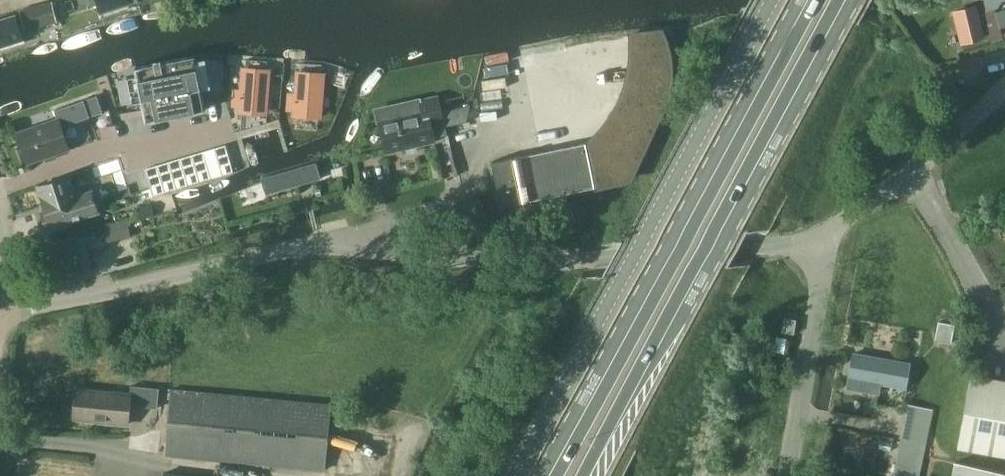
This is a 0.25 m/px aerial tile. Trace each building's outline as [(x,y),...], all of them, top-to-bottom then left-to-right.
[(985,12),(990,31),(993,41),(994,41),(1001,39),(993,10),(1001,7),(1000,2),(1004,1),(1004,0),(983,0),(985,12)] [(25,29),(56,21),(51,1),(20,9),(25,29)] [(985,36),(976,5),(954,12),(955,17),(950,18),(953,27),(958,26),(962,43),(985,36)] [(1004,24),(1004,10),(997,12),(1000,26),(1004,24)] [(23,38),(16,14),(0,19),(0,45),(1,45),(2,48),(22,41),(21,38),(23,38)] [(137,75),(127,77),(132,101),(141,99),(145,120),(197,110),(205,109),(199,79),(195,56),(164,62),(136,68),(137,75)] [(237,91),(236,103),(242,104),(242,110),(265,112),(268,71),(245,69),(243,91),(237,91)] [(291,95),(290,107),(297,107),(296,113),(319,115),(322,74),(299,72),(298,95),(291,95)] [(431,123),(444,120),(438,95),(421,99),(423,111),(379,121),(386,152),(435,141),(431,123)] [(56,118),(17,132),(28,162),(70,148),(62,124),(61,121),(76,116),(77,119),(88,115),(82,100),(53,110),(56,118)] [(501,206),(595,186),(586,142),(492,161),(501,206)] [(225,144),(213,148),(221,174),(232,171),(225,144)] [(213,148),(202,151),(210,178),(221,174),(213,148)] [(202,151),(191,154),(199,181),(210,178),(202,151)] [(191,154),(179,158),(187,184),(199,181),(191,154)] [(125,166),(122,155),(93,163),(96,174),(125,166)] [(179,158),(168,161),(176,188),(187,184),(179,158)] [(168,161),(157,164),(165,191),(176,188),(168,161)] [(157,164),(145,168),(153,194),(165,191),(157,164)] [(267,194),(321,179),(316,164),(263,178),(267,194)] [(38,184),(42,197),(46,209),(42,210),(48,227),(99,210),(92,189),(76,195),(69,174),(38,184)] [(108,243),(132,237),(128,220),(103,227),(108,243)] [(73,232),(74,237),(34,246),(42,282),(91,271),(85,242),(96,240),(93,227),(73,232)] [(783,316),(781,329),(793,331),(796,318),(783,316)] [(937,321),(934,338),(950,341),(953,325),(937,321)] [(849,376),(847,387),(879,393),(881,382),(895,384),(906,386),(911,361),(896,358),(854,351),(849,376)] [(130,405),(158,407),(159,387),(131,385),(131,393),(77,387),(74,418),(129,423),(130,405)] [(165,453),(326,469),(332,404),(171,388),(165,453)] [(970,440),(1004,447),(1004,395),(979,390),(970,440)] [(908,403),(896,468),(894,475),(920,475),(933,407),(908,403)] [(957,460),(954,475),(1004,475),(1004,469),(957,460)]
